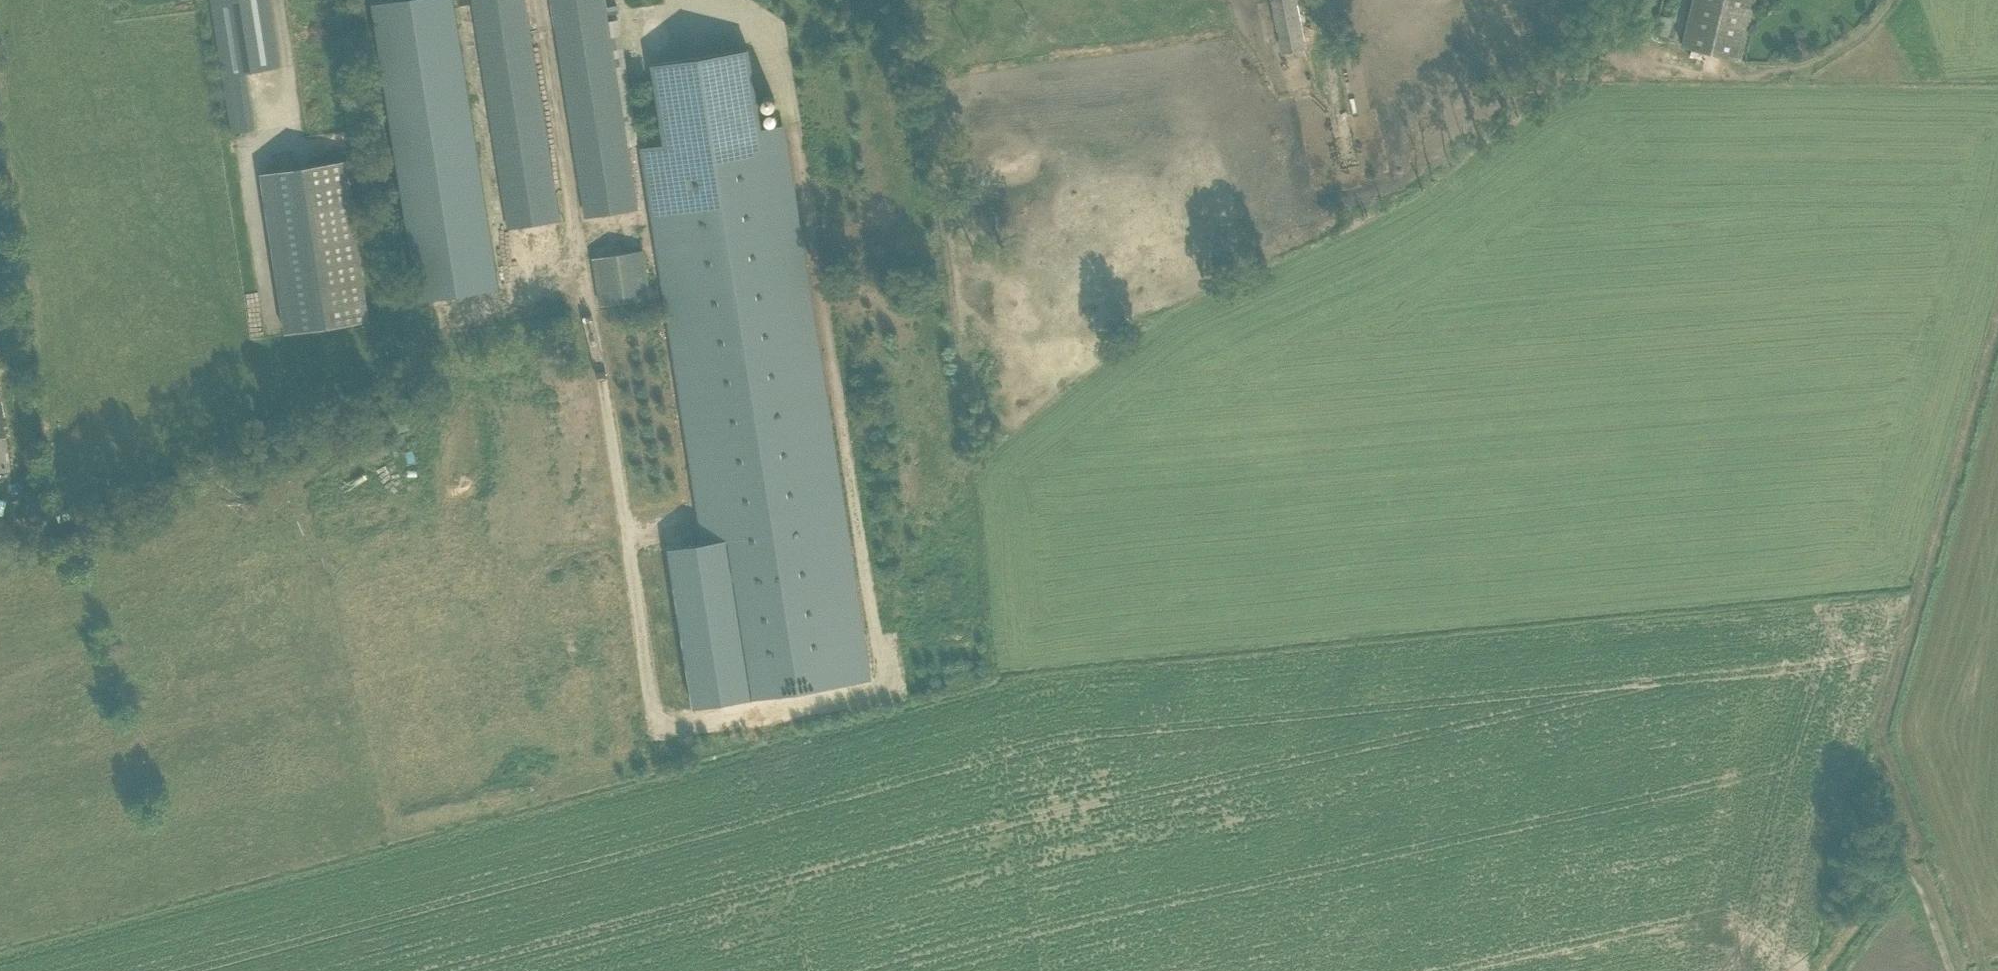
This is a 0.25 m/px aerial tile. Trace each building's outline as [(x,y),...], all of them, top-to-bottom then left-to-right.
[(279,69),(269,0),(210,0),(222,78),(279,69)] [(372,3),(419,301),(499,288),(454,0),(391,0),(372,3)] [(476,7),(513,229),(557,222),(523,0),(475,0),(476,7)] [(586,218),(636,210),(603,0),(552,0),(586,218)] [(1284,52),(1306,48),(1295,0),(1272,0),(1284,52)] [(1740,60),(1754,0),(1692,0),(1681,47),(1740,60)] [(1655,38),(1668,39),(1669,15),(1655,15),(1655,38)] [(869,680),(781,125),(761,128),(748,49),(651,64),(666,161),(646,164),(705,542),(668,548),(693,708),(869,680)] [(260,174),(285,333),(369,320),(344,160),(260,174)] [(651,297),(643,250),(592,258),(600,306),(651,297)] [(13,473),(3,404),(0,405),(0,475),(13,473)] [(60,511),(55,512),(59,522),(71,518),(68,508),(60,511)]
